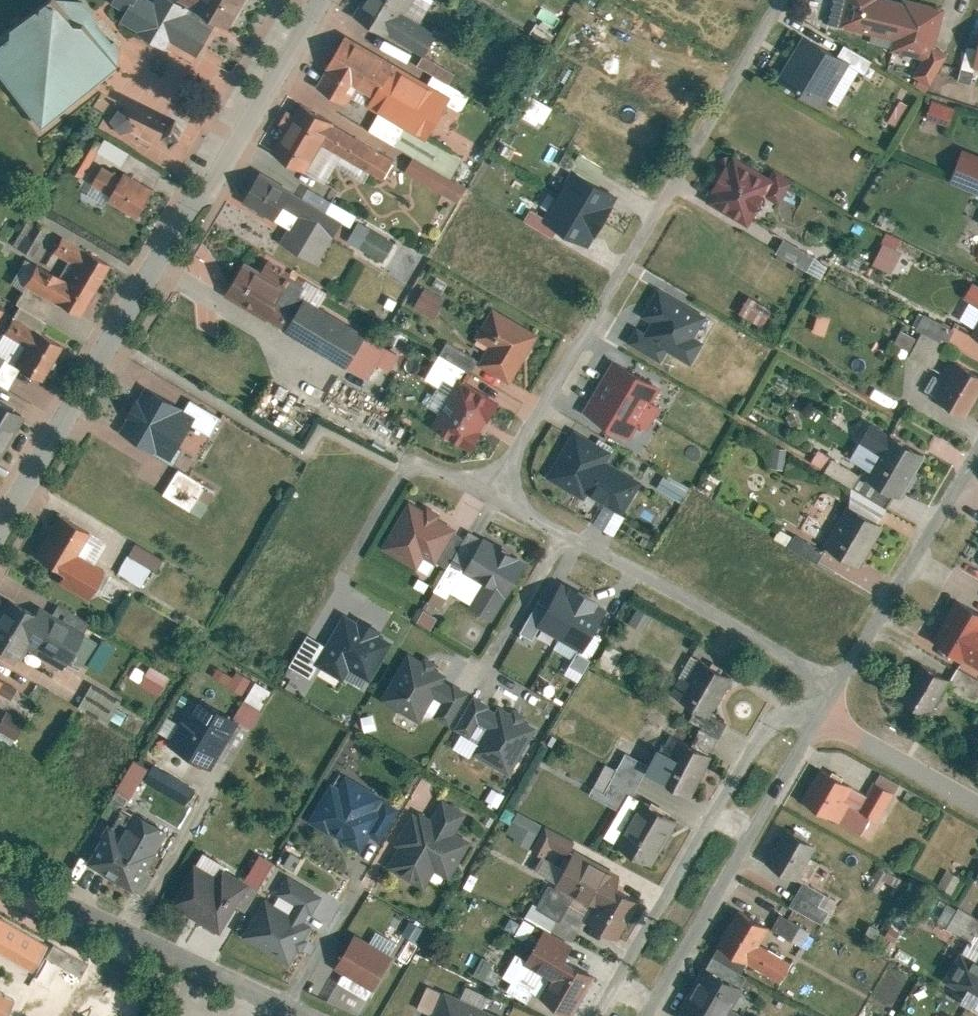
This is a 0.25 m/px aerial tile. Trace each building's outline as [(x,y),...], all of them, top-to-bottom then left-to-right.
[(62,0),(32,0),(4,24),(4,37),(0,40),(0,81),(38,128),(116,60),(81,14),(72,14),(62,0)] [(197,56),(215,20),(174,0),(122,0),(115,15),(197,56)] [(233,19),(242,0),(208,0),(205,5),(233,19)] [(393,30),(403,15),(412,0),(357,0),(354,5),(393,30)] [(843,23),(898,37),(907,0),(849,0),(843,23)] [(931,0),(907,0),(898,37),(896,46),(935,55),(948,4),(931,0)] [(403,15),(393,30),(426,52),(436,36),(403,15)] [(324,71),(425,137),(450,99),(349,33),(324,71)] [(778,77),(826,104),(851,60),(803,33),(778,77)] [(541,123),(550,104),(529,94),(520,113),(541,123)] [(925,113),(947,122),(953,107),(931,98),(925,113)] [(330,138),(340,122),(307,101),(275,148),(309,170),(330,138)] [(137,128),(135,126),(137,124),(117,105),(102,122),(124,142),(137,128)] [(330,138),(384,174),(395,158),(340,122),(330,138)] [(468,138),(460,152),(471,158),(479,144),(468,138)] [(708,195),(750,223),(780,178),(738,150),(708,195)] [(977,192),(977,154),(967,150),(954,182),(977,192)] [(412,152),(402,167),(454,202),(465,187),(412,152)] [(92,191),(143,217),(158,186),(107,161),(92,191)] [(546,216),(591,245),(623,197),(578,167),(546,216)] [(242,210),(320,261),(342,227),(264,176),(242,210)] [(23,245),(36,221),(28,217),(15,240),(23,245)] [(22,249),(31,254),(46,228),(37,223),(22,249)] [(363,244),(384,258),(395,242),(374,228),(363,244)] [(83,263),(90,248),(66,235),(58,251),(83,263)] [(779,238),(773,253),(821,274),(827,259),(779,238)] [(886,245),(876,260),(891,270),(901,254),(886,245)] [(62,305),(86,316),(114,259),(90,248),(83,263),(74,280),(62,305)] [(228,287),(341,361),(362,330),(248,256),(228,287)] [(24,286),(62,305),(74,280),(36,261),(24,286)] [(975,275),(964,292),(977,301),(977,278),(975,275)] [(632,322),(691,361),(719,318),(660,279),(632,322)] [(421,286),(413,307),(435,315),(443,294),(421,286)] [(745,295),(737,312),(763,324),(771,307),(745,295)] [(491,350),(512,318),(498,309),(477,341),(491,350)] [(920,329),(907,354),(924,363),(938,336),(945,340),(952,326),(918,309),(910,324),(920,329)] [(34,344),(41,330),(10,314),(3,328),(34,344)] [(484,361),(512,379),(540,336),(512,318),(491,350),(484,361)] [(899,328),(893,340),(908,349),(915,337),(899,328)] [(22,369),(45,381),(65,341),(41,330),(34,344),(22,369)] [(597,384),(656,418),(671,391),(613,358),(597,384)] [(972,414),(977,404),(977,367),(964,358),(941,393),(972,414)] [(434,426),(466,447),(494,404),(462,383),(434,426)] [(656,418),(597,384),(582,410),(641,444),(656,418)] [(196,415),(146,387),(122,431),(172,458),(196,415)] [(25,412),(0,399),(0,463),(25,412)] [(860,473),(899,498),(931,450),(892,424),(860,473)] [(549,472),(621,519),(650,475),(578,427),(549,472)] [(206,484),(180,469),(165,494),(191,509),(206,484)] [(682,498),(688,483),(662,473),(656,487),(682,498)] [(458,525),(411,499),(385,546),(418,565),(425,552),(438,559),(458,525)] [(827,541),(863,565),(889,527),(852,502),(827,541)] [(90,532),(60,514),(30,562),(88,597),(103,573),(75,556),(90,532)] [(484,536),(470,528),(454,558),(468,566),(484,536)] [(529,558),(486,534),(484,536),(468,566),(489,578),(473,606),(495,618),(529,558)] [(161,557),(137,543),(120,572),(144,586),(161,557)] [(586,593),(563,579),(537,624),(560,637),(586,593)] [(608,605),(586,593),(560,637),(582,650),(608,605)] [(958,598),(935,637),(977,662),(977,609),(958,598)] [(9,599),(0,615),(0,644),(21,656),(26,647),(65,667),(81,637),(9,599)] [(636,606),(628,620),(643,628),(650,613),(636,606)] [(415,620),(431,626),(436,615),(420,608),(415,620)] [(389,644),(345,618),(325,652),(369,678),(389,644)] [(597,661),(612,669),(622,650),(607,642),(597,661)] [(445,669),(408,649),(381,696),(419,716),(434,689),(442,675),(445,669)] [(575,649),(567,662),(580,670),(588,657),(575,649)] [(682,672),(672,691),(712,711),(732,672),(702,657),(692,677),(682,672)] [(160,694),(170,674),(148,663),(138,683),(160,694)] [(948,680),(922,663),(899,699),(925,716),(948,680)] [(14,668),(8,678),(21,685),(26,675),(14,668)] [(235,669),(227,684),(242,693),(250,678),(235,669)] [(434,689),(448,697),(456,682),(442,675),(434,689)] [(274,690),(255,680),(235,715),(253,726),(274,690)] [(125,700),(93,682),(79,707),(111,725),(125,700)] [(438,714),(450,721),(468,689),(456,682),(448,697),(438,714)] [(474,696),(458,726),(473,735),(481,720),(490,704),(474,696)] [(236,719),(198,697),(173,740),(211,762),(236,719)] [(489,725),(477,747),(511,766),(536,722),(501,702),(498,709),(489,725)] [(490,704),(481,720),(489,725),(498,709),(490,704)] [(7,711),(0,724),(0,731),(15,739),(25,721),(7,711)] [(704,712),(691,739),(711,749),(725,722),(704,712)] [(712,752),(673,733),(666,745),(662,743),(649,768),(693,790),(712,752)] [(649,761),(627,750),(607,790),(629,801),(649,761)] [(149,766),(135,758),(118,786),(132,794),(149,766)] [(145,781),(185,803),(195,785),(155,763),(145,781)] [(876,775),(866,791),(820,765),(800,800),(869,839),(899,788),(876,775)] [(340,769),(312,817),(364,848),(374,830),(382,835),(401,805),(340,769)] [(431,816),(416,808),(397,843),(400,844),(390,862),(424,881),(434,863),(453,874),(472,839),(455,830),(467,808),(443,795),(431,816)] [(679,817),(642,796),(617,839),(654,860),(679,817)] [(107,829),(89,859),(137,886),(171,828),(137,809),(120,837),(107,829)] [(541,821),(520,810),(509,831),(530,842),(541,821)] [(576,839),(547,823),(535,844),(547,850),(551,843),(568,852),(576,839)] [(814,845),(785,828),(765,862),(800,883),(786,905),(822,927),(832,911),(820,904),(827,894),(806,882),(818,863),(807,857),(814,845)] [(623,873),(577,848),(558,881),(604,906),(616,885),(623,873)] [(274,860),(260,852),(247,874),(261,883),(274,860)] [(192,867),(174,898),(223,927),(249,882),(226,869),(218,882),(192,867)] [(882,868),(875,884),(893,893),(900,877),(882,868)] [(947,870),(939,885),(948,890),(956,875),(947,870)] [(306,920),(322,893),(291,874),(283,888),(300,898),(292,912),(306,920)] [(595,922),(619,935),(639,899),(616,885),(604,906),(595,922)] [(906,910),(936,920),(944,897),(914,887),(906,910)] [(337,919),(339,897),(323,896),(321,918),(337,919)] [(266,897),(246,932),(291,957),(311,923),(306,920),(292,912),(266,897)] [(968,940),(974,931),(977,933),(977,918),(947,900),(935,921),(968,940)] [(770,925),(738,907),(716,945),(781,982),(792,963),(759,944),(770,925)] [(786,950),(799,954),(809,925),(775,914),(771,928),(791,935),(786,950)] [(521,916),(513,934),(530,941),(538,923),(521,916)] [(33,968),(46,943),(0,917),(0,950),(33,968)] [(770,927),(764,937),(782,949),(789,939),(770,927)] [(602,961),(546,929),(529,960),(557,976),(546,996),(574,1011),(602,961)] [(394,956),(357,934),(340,963),(377,985),(394,956)] [(977,1001),(977,958),(961,948),(943,981),(977,1001)] [(676,1015),(678,1015),(748,1015),(732,1007),(744,987),(705,964),(676,1015)] [(340,973),(327,997),(357,1012),(365,996),(343,985),(347,976),(340,973)] [(420,1005),(437,1012),(446,991),(430,984),(420,1005)] [(15,995),(0,987),(0,1015),(3,1015),(15,995)] [(447,988),(446,991),(437,1012),(435,1015),(480,1015),(485,1005),(447,988)] [(485,1005),(480,1015),(509,1015),(485,1005)]
